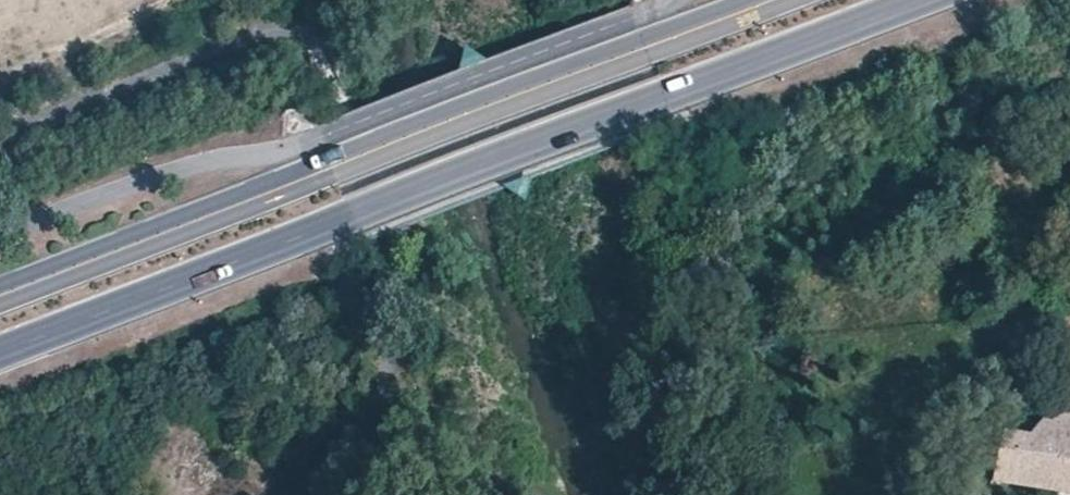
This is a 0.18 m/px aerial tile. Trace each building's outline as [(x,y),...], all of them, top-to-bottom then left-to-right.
[(1048,421),(1031,438),(1006,432),(994,482),(1069,493),(1069,418),(1048,421)]
